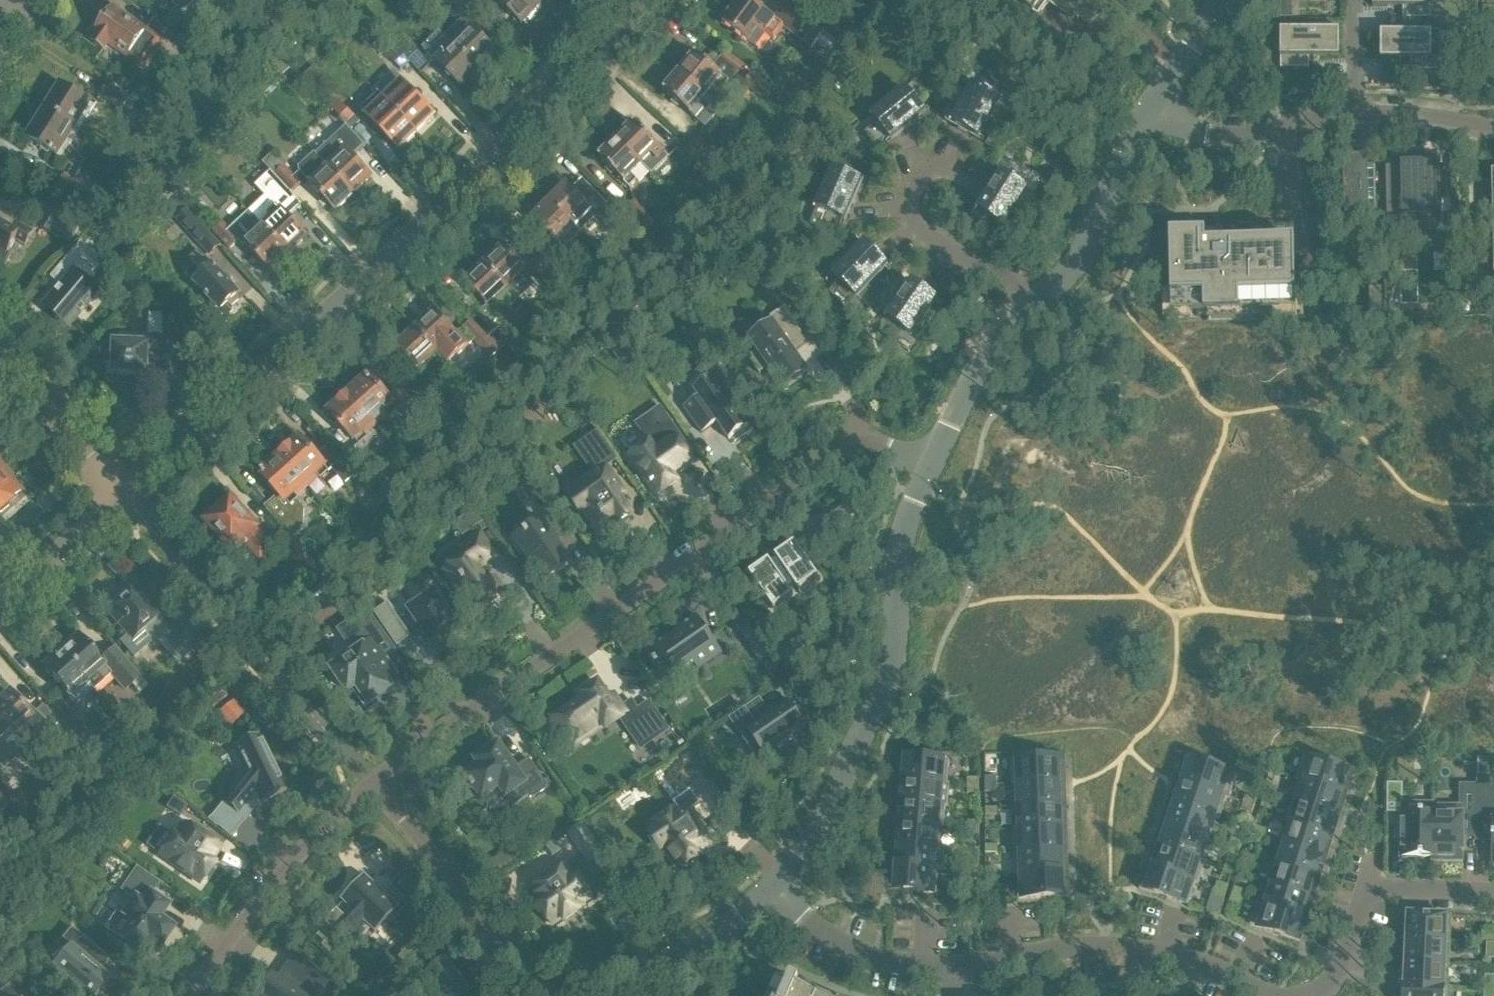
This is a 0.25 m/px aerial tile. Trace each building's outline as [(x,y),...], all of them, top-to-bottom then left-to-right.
[(170,0),(181,11),(187,10),(196,0),(170,0)] [(463,20),(469,25),(469,26),(475,20),(482,13),(470,0),(446,0),(443,3),(458,18),(460,16),(463,20)] [(486,0),(470,0),(482,13),(490,4),(486,0)] [(523,25),(530,17),(533,20),(543,9),(534,1),(533,0),(497,0),(523,25)] [(534,1),(543,9),(551,0),(533,0),(534,1)] [(747,0),(738,0),(721,22),(755,47),(765,34),(773,41),(783,28),(810,48),(824,30),(815,24),(787,3),(774,20),(747,0)] [(1034,13),(1043,0),(1049,5),(1053,0),(1017,0),(1034,13)] [(1431,19),(1431,0),(1373,0),(1373,7),(1403,7),(1402,18),(1431,19)] [(105,49),(108,45),(143,69),(163,40),(147,29),(133,19),(123,12),(122,14),(112,7),(106,16),(105,17),(102,16),(99,21),(100,24),(99,26),(96,30),(98,32),(100,33),(98,36),(93,43),(99,46),(105,50),(105,49)] [(158,15),(151,25),(163,35),(170,25),(158,15)] [(469,25),(463,20),(446,37),(454,45),(481,72),(492,61),(490,59),(496,53),(486,43),(492,37),(483,28),(477,33),(469,26),(469,25)] [(470,83),(481,72),(454,45),(446,37),(439,30),(422,47),(435,59),(462,87),(468,81),(470,83)] [(1340,57),(1340,30),(1281,30),(1281,68),(1310,68),(1310,57),(1340,57)] [(1410,70),(1439,70),(1439,32),(1380,31),(1380,58),(1410,58),(1410,70)] [(397,49),(388,56),(402,70),(410,63),(397,49)] [(422,73),(430,65),(416,51),(408,59),(411,62),(422,73)] [(679,73),(706,96),(713,101),(736,73),(738,75),(746,67),(728,51),(725,55),(720,51),(716,56),(713,59),(708,62),(707,64),(695,54),(687,63),(685,61),(678,69),(680,71),(679,73)] [(277,82),(290,69),(276,55),(263,68),(277,82)] [(945,120),(948,122),(960,129),(960,130),(967,134),(968,133),(983,142),(985,139),(979,136),(982,131),(991,136),(986,144),(994,149),(1006,128),(989,118),(1000,100),(993,96),(1001,82),(981,71),(952,120),(947,117),(945,120)] [(721,109),(713,101),(706,96),(679,73),(677,75),(675,73),(668,81),(670,83),(663,92),(705,128),(721,109)] [(763,99),(771,89),(752,74),(744,83),(763,99)] [(379,92),(418,134),(436,117),(396,76),(379,92)] [(923,111),(918,106),(928,98),(914,81),(872,117),(891,139),(886,143),(888,145),(930,110),(928,108),(923,111)] [(101,96),(123,109),(131,96),(109,83),(101,96)] [(43,107),(80,130),(94,107),(61,86),(54,97),(51,95),(43,107)] [(401,150),(418,134),(379,92),(361,109),(401,150)] [(331,107),(347,124),(354,117),(338,100),(331,107)] [(86,161),(70,145),(80,130),(43,107),(35,120),(38,122),(28,138),(61,159),(73,167),(68,176),(66,174),(56,189),(87,208),(97,192),(75,179),(86,161)] [(624,127),(614,136),(617,139),(616,140),(642,165),(647,170),(652,175),(669,157),(665,153),(651,139),(633,122),(626,129),(624,127)] [(346,126),(316,154),(329,168),(354,195),(372,178),(352,156),(364,145),(346,126)] [(605,151),(598,158),(604,164),(630,189),(638,180),(647,170),(642,165),(616,140),(614,142),(611,139),(602,148),(605,151)] [(314,152),(299,167),(300,171),(307,179),(311,184),(336,211),(354,195),(329,168),(316,154),(314,152)] [(273,153),(265,160),(276,172),(293,191),(301,183),(307,179),(300,171),(295,176),(291,172),(294,168),(288,161),(284,165),(273,153)] [(1374,171),(1368,171),(1368,160),(1343,161),(1344,225),(1369,224),(1369,216),(1374,216),(1374,217),(1376,217),(1375,170),(1374,170),(1374,171)] [(1415,232),(1438,231),(1436,161),(1401,162),(1402,214),(1414,213),(1415,232)] [(979,211),(1004,227),(1027,191),(1001,175),(1005,170),(1002,168),(990,187),(989,187),(984,195),(985,195),(973,214),(976,216),(979,211)] [(857,198),(856,198),(865,177),(861,176),(859,181),(832,170),(816,209),(843,220),(840,226),(844,227),(852,206),(853,207),(857,198)] [(271,171),(256,186),(270,201),(262,209),(266,213),(258,220),(264,227),(289,255),(307,238),(284,213),(288,208),(290,210),(300,201),(271,171)] [(550,201),(582,232),(598,216),(604,222),(618,208),(608,198),(605,201),(594,189),(588,196),(579,187),(574,191),(567,184),(550,201)] [(723,201),(730,193),(725,188),(718,196),(723,201)] [(533,217),(553,237),(538,252),(561,274),(576,258),(566,248),(582,232),(550,201),(533,217)] [(59,205),(45,229),(71,243),(85,219),(59,205)] [(211,256),(222,246),(188,209),(176,219),(211,256)] [(0,214),(0,263),(5,266),(13,253),(10,251),(18,238),(28,243),(34,234),(0,214)] [(213,230),(230,249),(240,239),(229,228),(233,224),(227,218),(213,230)] [(258,233),(247,244),(255,252),(256,254),(254,256),(253,256),(261,265),(268,273),(271,270),(272,271),(289,255),(264,227),(258,220),(252,226),(258,233)] [(1170,224),(1172,319),(1304,316),(1303,282),(1301,221),(1170,224)] [(874,251),(873,251),(861,239),(859,242),(863,246),(834,275),(856,297),(885,268),(889,272),(892,270),(880,258),(880,257),(874,251)] [(504,245),(484,264),(507,288),(519,300),(535,285),(523,272),(526,269),(504,245)] [(96,268),(75,250),(56,273),(66,282),(44,308),(69,328),(100,293),(85,281),(96,268)] [(227,312),(239,301),(237,298),(240,295),(199,250),(189,259),(204,276),(196,283),(221,312),(225,309),(227,312)] [(546,284),(555,276),(539,258),(530,267),(546,284)] [(484,264),(464,283),(487,307),(498,319),(519,300),(507,288),(484,264)] [(922,287),(921,288),(907,278),(905,281),(910,284),(886,317),(911,335),(935,303),(940,306),(942,303),(928,293),(929,293),(922,287)] [(129,301),(138,292),(132,285),(122,294),(129,301)] [(481,312),(472,320),(489,338),(496,332),(498,330),(493,324),(494,323),(498,319),(487,307),(486,306),(481,312)] [(749,358),(760,374),(768,368),(780,386),(807,368),(787,339),(799,330),(801,333),(802,332),(784,307),(771,316),(774,321),(748,339),(757,352),(749,358)] [(435,311),(415,329),(438,353),(449,365),(459,356),(474,342),(491,358),(500,349),(489,338),(472,320),(457,334),(449,326),(435,311)] [(415,329),(395,348),(418,372),(438,353),(415,329)] [(163,350),(164,338),(143,337),(142,343),(115,342),(114,351),(106,351),(105,362),(114,362),(113,372),(120,372),(120,374),(137,375),(137,373),(147,374),(147,372),(158,373),(158,360),(148,360),(148,350),(163,350)] [(623,346),(612,353),(621,366),(632,358),(623,346)] [(683,407),(702,433),(717,423),(729,440),(748,426),(733,405),(744,397),(723,368),(722,369),(722,370),(712,377),(711,374),(692,388),(698,396),(683,407)] [(368,377),(349,394),(376,424),(386,414),(390,418),(398,410),(387,398),(368,377)] [(389,396),(387,398),(398,410),(400,408),(416,426),(427,416),(401,386),(389,396)] [(339,404),(329,412),(359,445),(368,438),(365,434),(376,424),(349,394),(347,396),(344,393),(336,400),(339,404)] [(693,462),(681,445),(677,440),(681,437),(672,424),(665,429),(664,427),(660,430),(661,432),(654,437),(656,440),(631,458),(640,471),(657,495),(677,482),(673,476),(693,462)] [(442,443),(453,455),(459,449),(448,437),(442,443)] [(280,457),(307,486),(318,476),(320,480),(329,472),(300,439),(290,448),(287,445),(279,452),(282,455),(280,457)] [(293,538),(304,529),(305,508),(298,500),(299,499),(296,496),(307,486),(280,457),(261,474),(288,505),(274,517),(293,538)] [(341,460),(332,468),(345,484),(355,476),(341,460)] [(630,517),(633,515),(620,497),(625,493),(607,466),(580,485),(584,491),(571,499),(580,513),(583,511),(599,534),(617,521),(619,524),(622,522),(622,521),(629,516),(630,517)] [(0,513),(4,509),(8,506),(8,503),(8,502),(11,500),(13,498),(20,492),(12,482),(11,481),(0,468),(0,513)] [(274,548),(231,500),(225,505),(221,505),(213,512),(212,516),(206,521),(232,550),(243,540),(261,560),(274,548)] [(554,511),(524,532),(527,535),(516,543),(544,582),(569,565),(559,550),(562,548),(556,539),(568,531),(554,511)] [(475,512),(453,527),(462,539),(484,524),(475,512)] [(842,532),(829,513),(814,524),(827,542),(842,532)] [(366,535),(360,529),(354,535),(359,541),(366,535)] [(483,609),(506,594),(495,578),(488,583),(478,568),(496,556),(481,534),(461,548),(466,554),(445,569),(467,600),(473,596),(483,609)] [(820,580),(793,542),(774,556),(776,559),(771,563),(769,560),(767,557),(758,563),(759,565),(749,572),(767,598),(765,600),(769,605),(771,603),(775,609),(794,595),(791,592),(797,588),(800,594),(820,580)] [(171,631),(133,589),(126,595),(123,592),(113,600),(116,604),(109,610),(130,634),(121,642),(134,657),(156,637),(159,642),(171,631)] [(435,593),(410,610),(437,650),(449,641),(447,638),(460,630),(441,602),(443,600),(441,597),(439,599),(435,593)] [(389,634),(404,625),(389,602),(388,603),(384,606),(374,612),(389,634)] [(357,650),(341,661),(357,685),(352,688),(365,707),(394,687),(389,680),(399,674),(374,637),(383,630),(369,610),(349,624),(355,633),(348,637),(357,650)] [(748,619),(737,626),(756,655),(762,651),(768,659),(773,656),(748,619)] [(182,659),(204,640),(204,639),(188,621),(166,641),(182,659)] [(723,654),(700,621),(681,634),(678,629),(645,651),(654,663),(653,663),(657,668),(663,676),(675,668),(680,676),(695,665),(699,671),(723,654)] [(63,649),(60,651),(94,689),(111,674),(125,690),(140,676),(115,648),(100,660),(78,635),(73,640),(70,637),(60,646),(63,649)] [(47,663),(42,667),(75,705),(94,689),(60,651),(59,653),(58,653),(55,650),(45,659),(48,662),(47,663)] [(553,722),(568,745),(580,736),(582,739),(605,723),(607,726),(626,713),(634,725),(638,721),(651,740),(667,729),(653,710),(643,717),(632,701),(623,707),(615,695),(610,698),(600,684),(585,694),(587,698),(576,706),(574,704),(559,714),(560,717),(553,722)] [(219,691),(201,706),(208,713),(226,698),(219,691)] [(0,700),(0,720),(13,733),(31,717),(8,692),(0,700)] [(792,705),(790,702),(757,725),(745,707),(730,717),(743,736),(749,732),(764,753),(777,744),(779,748),(795,737),(792,734),(806,724),(803,721),(807,718),(796,703),(792,705)] [(228,727),(243,715),(232,703),(218,715),(228,727)] [(60,722),(43,704),(34,712),(50,731),(60,722)] [(61,717),(75,733),(84,725),(69,709),(61,717)] [(5,767),(6,766),(27,748),(13,733),(0,720),(0,762),(5,767)] [(258,734),(233,747),(242,766),(251,783),(249,786),(241,797),(238,795),(237,796),(232,792),(225,802),(247,820),(261,803),(287,790),(258,734)] [(534,797),(548,787),(529,759),(516,768),(515,767),(499,744),(476,760),(481,767),(467,776),(472,784),(470,785),(474,790),(475,788),(483,799),(497,789),(504,799),(525,784),(534,797)] [(1296,780),(1299,781),(1339,794),(1347,770),(1304,756),(1296,780)] [(905,780),(948,783),(950,760),(907,757),(905,780)] [(1012,785),(1019,785),(1058,783),(1057,758),(1011,760),(1012,785)] [(1183,783),(1227,798),(1229,799),(1237,775),(1191,759),(1183,783)] [(4,786),(14,777),(5,767),(0,762),(0,781),(4,786)] [(1283,766),(1271,763),(1269,771),(1281,774),(1283,766)] [(967,785),(979,785),(979,777),(967,777),(967,785)] [(903,803),(946,807),(949,807),(950,783),(948,783),(905,780),(903,803)] [(1492,781),(1478,780),(1478,804),(1478,808),(1492,809),(1492,781)] [(1293,800),(1333,813),(1339,794),(1299,781),(1293,800)] [(1020,805),(1059,804),(1058,783),(1019,785),(1020,805)] [(1175,805),(1213,817),(1220,820),(1227,798),(1183,783),(1175,805)] [(997,792),(997,784),(985,784),(985,792),(997,792)] [(1264,792),(1276,795),(1278,787),(1266,784),(1264,792)] [(1401,857),(1432,858),(1432,805),(1431,805),(1431,802),(1402,802),(1402,785),(1388,785),(1388,808),(1388,813),(1402,813),(1401,857)] [(690,811),(701,803),(692,790),(675,802),(680,810),(673,815),(671,812),(651,825),(655,830),(650,834),(661,850),(666,847),(682,871),(702,857),(700,854),(713,845),(690,811)] [(1274,803),(1276,795),(1264,792),(1263,800),(1274,803)] [(1243,802),(1254,805),(1257,798),(1245,794),(1243,802)] [(9,805),(0,795),(0,814),(9,805)] [(174,795),(166,805),(180,814),(187,804),(174,795)] [(1326,835),(1333,813),(1293,800),(1285,822),(1292,824),(1326,835)] [(1252,813),(1254,805),(1243,802),(1240,809),(1252,813)] [(901,825),(942,828),(945,828),(946,807),(903,803),(901,825)] [(1016,828),(1060,827),(1059,804),(1020,805),(1015,805),(1016,828)] [(1169,824),(1206,837),(1213,817),(1175,805),(1169,824)] [(1432,805),(1432,858),(1442,858),(1442,860),(1462,861),(1463,806),(1432,805)] [(967,829),(979,829),(979,821),(967,821),(967,829)] [(222,847),(186,823),(176,836),(173,834),(159,855),(202,883),(216,863),(213,861),(222,847)] [(1162,846),(1204,860),(1211,838),(1206,837),(1169,824),(1162,846)] [(1286,844),(1320,855),(1326,835),(1292,824),(1286,844)] [(579,853),(596,841),(584,825),(568,837),(579,853)] [(900,844),(941,847),(942,828),(901,825),(900,844)] [(1252,833),(1263,836),(1266,829),(1254,825),(1252,833)] [(1014,852),(1061,850),(1060,827),(1016,828),(1013,828),(1014,852)] [(979,829),(967,829),(967,837),(979,837),(979,829)] [(1261,844),(1263,836),(1252,833),(1249,840),(1261,844)] [(1229,845),(1240,849),(1242,841),(1231,838),(1229,845)] [(898,868),(939,871),(944,871),(945,848),(941,847),(900,844),(898,868)] [(1314,874),(1320,855),(1286,844),(1280,864),(1314,874)] [(1238,857),(1240,849),(1229,845),(1226,853),(1238,857)] [(1154,870),(1196,884),(1198,884),(1206,861),(1204,860),(1162,846),(1154,870)] [(1061,850),(1014,852),(1015,876),(1017,876),(1062,875),(1061,850)] [(1256,857),(1245,853),(1243,861),(1254,865),(1256,857)] [(489,878),(502,869),(495,859),(482,868),(489,878)] [(1269,882),(1307,894),(1314,874),(1280,864),(1275,862),(1269,882)] [(967,873),(979,873),(979,865),(968,865),(967,873)] [(569,867),(534,891),(543,905),(540,907),(555,929),(565,922),(567,925),(582,914),(580,911),(596,900),(581,879),(578,880),(569,867)] [(162,946),(174,928),(160,918),(168,907),(168,906),(145,890),(153,879),(137,868),(122,890),(134,899),(123,916),(132,922),(120,938),(144,954),(154,941),(162,946)] [(937,894),(939,871),(898,868),(897,891),(937,894)] [(1189,905),(1196,884),(1154,870),(1147,891),(1189,905)] [(383,892),(363,873),(348,889),(346,891),(350,894),(318,929),(341,951),(352,939),(357,943),(370,929),(374,932),(384,922),(398,906),(397,905),(404,897),(390,885),(383,892)] [(1062,875),(1017,876),(1018,899),(1062,897),(1062,875)] [(998,876),(986,876),(986,884),(998,884),(998,876)] [(1217,881),(1214,889),(1226,893),(1228,885),(1217,881)] [(1301,916),(1307,894),(1269,882),(1262,903),(1301,916)] [(1234,887),(1231,895),(1243,898),(1245,891),(1234,887)] [(1213,889),(1211,896),(1223,900),(1226,893),(1214,889),(1213,889)] [(1231,895),(1229,902),(1240,906),(1243,898),(1231,895)] [(1301,916),(1262,903),(1257,902),(1250,926),(1293,939),(1301,916)] [(1451,916),(1406,914),(1406,930),(1408,930),(1407,939),(1450,941),(1451,916)] [(111,979),(94,965),(103,954),(70,926),(61,937),(61,938),(69,945),(50,967),(62,978),(54,988),(64,995),(82,995),(84,995),(97,995),(111,979)] [(1489,935),(1489,933),(1482,933),(1482,942),(1487,943),(1493,943),(1493,936),(1489,935)] [(1450,941),(1407,939),(1407,948),(1405,947),(1404,963),(1448,965),(1450,941)] [(1486,959),(1493,959),(1493,943),(1487,943),(1486,959)] [(440,961),(425,975),(443,995),(479,995),(464,979),(460,983),(440,961)] [(1447,989),(1447,988),(1448,965),(1404,963),(1403,978),(1405,978),(1405,986),(1405,987),(1447,989)] [(270,976),(256,995),(317,995),(328,979),(307,965),(305,967),(307,968),(296,984),(294,983),(293,985),(295,986),(291,991),(270,976)] [(787,970),(775,995),(845,995),(787,970)] [(19,974),(0,991),(0,995),(39,995),(19,974)] [(1485,975),(1484,991),(1493,991),(1493,975),(1485,975)] [(1403,987),(1402,995),(1449,995),(1450,989),(1447,989),(1405,987),(1403,987)]
